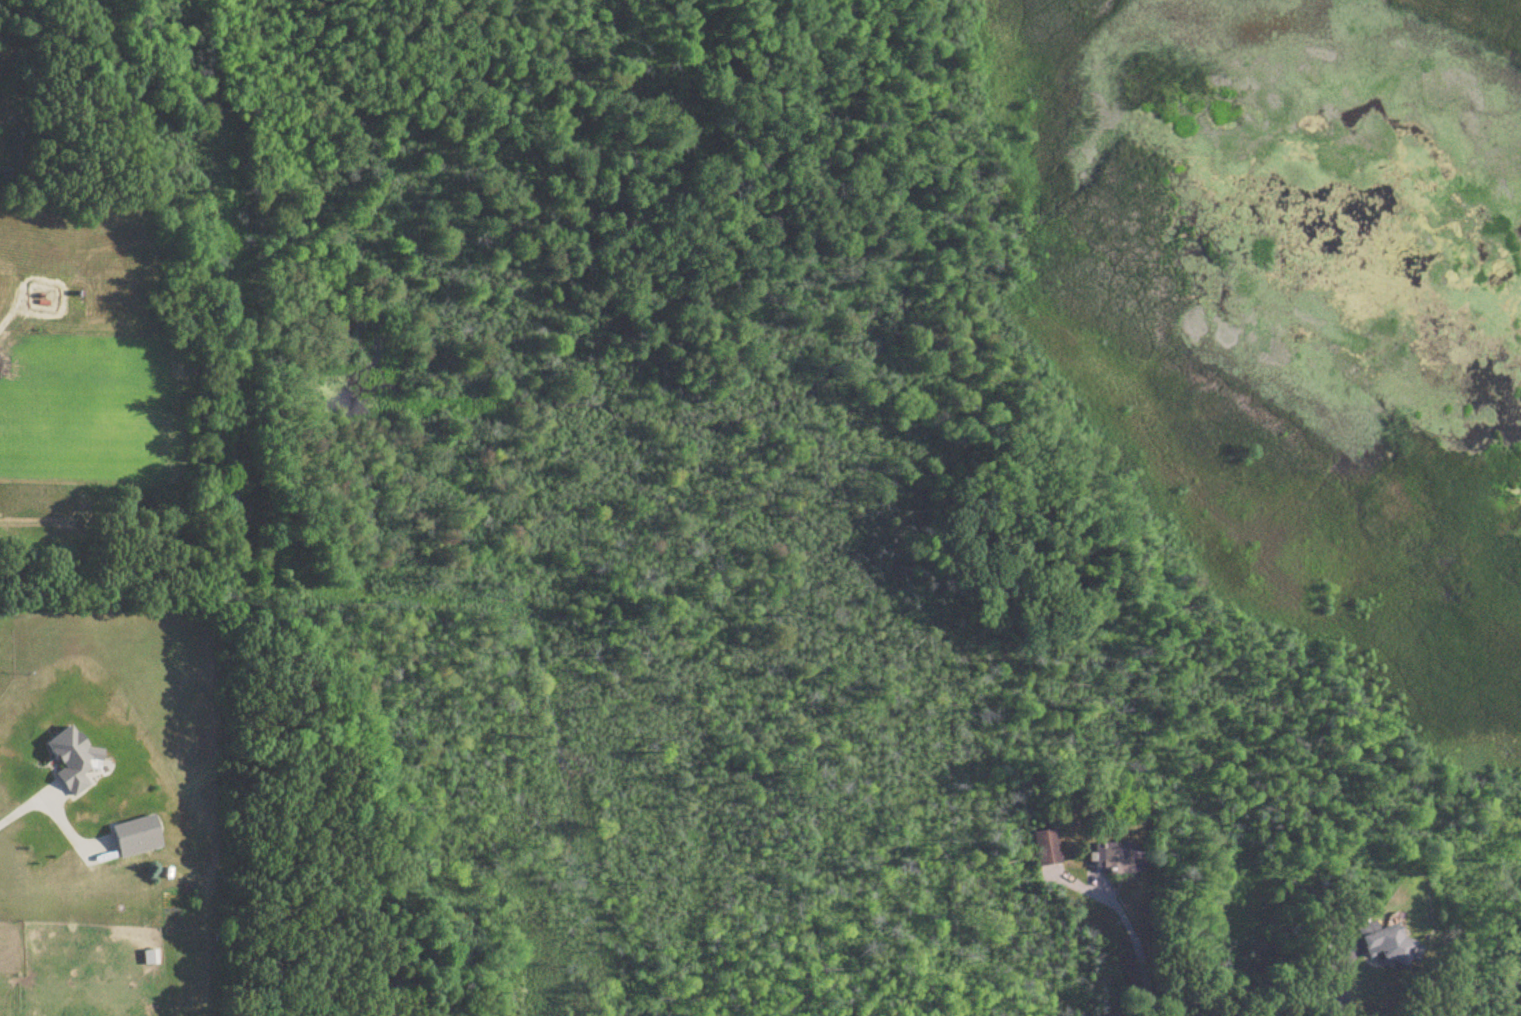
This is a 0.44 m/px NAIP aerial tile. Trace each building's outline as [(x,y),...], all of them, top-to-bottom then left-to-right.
[(64,769),(57,774),(74,798),(92,786),(85,776),(107,761),(98,747),(91,751),(73,726),(47,744),(64,769)] [(156,816),(115,826),(122,859),(164,849),(156,816)] [(1096,844),(1096,874),(1138,874),(1138,844),(1096,844)] [(1382,954),(1387,971),(1423,960),(1416,938),(1405,942),(1399,924),(1379,931),(1376,922),(1358,928),(1368,959),(1382,954)] [(159,951),(145,951),(145,965),(159,965),(159,951)]
